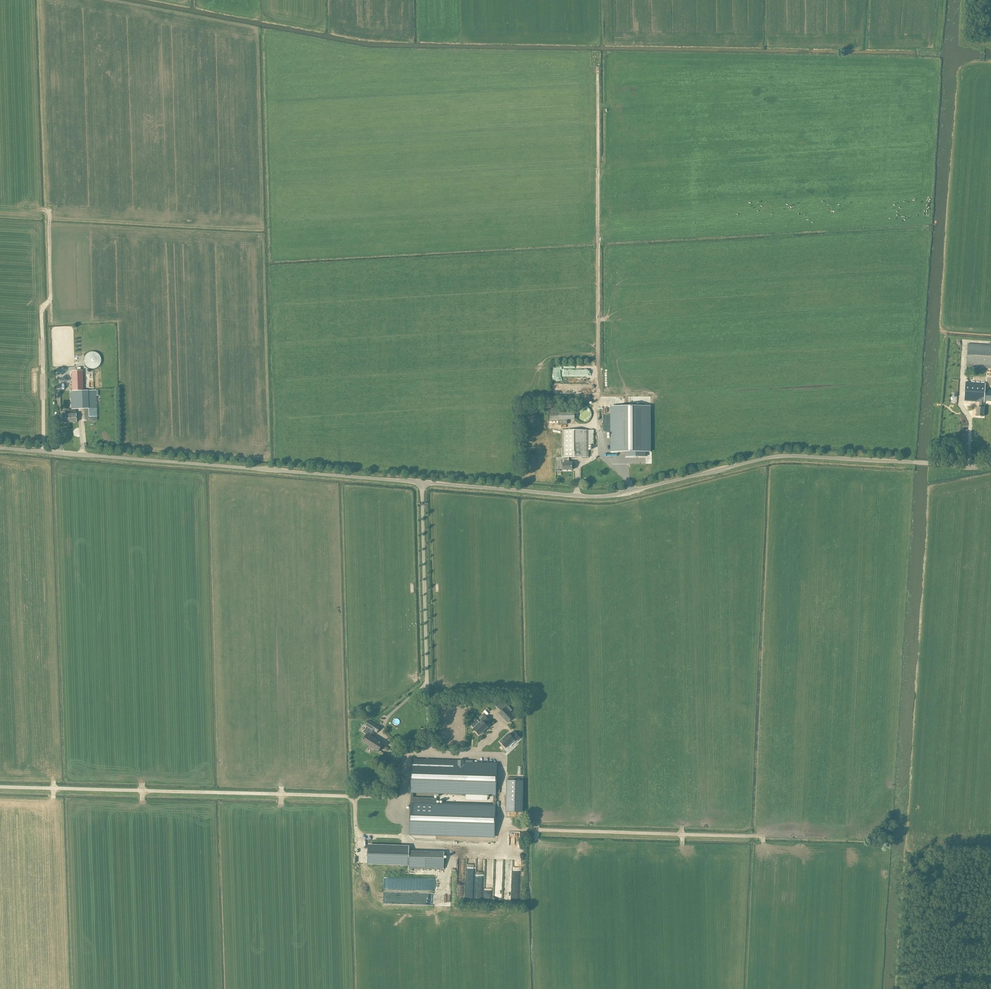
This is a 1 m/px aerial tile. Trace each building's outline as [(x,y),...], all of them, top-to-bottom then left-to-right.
[(966,367),(990,369),(990,345),(968,344),(966,367)] [(101,362),(101,359),(100,357),(99,355),(97,353),(94,352),(92,352),(89,353),(87,354),(85,356),(84,359),(84,361),(85,364),(87,366),(89,368),(91,369),(94,369),(96,368),(98,367),(100,365),(101,362)] [(82,371),(72,372),(72,391),(83,390),(82,371)] [(553,384),(553,393),(569,393),(569,390),(573,390),(573,391),(576,391),(576,385),(586,385),(586,377),(576,377),(576,372),(571,372),(571,377),(568,377),(568,384),(553,384)] [(984,408),(984,401),(990,401),(990,391),(985,390),(985,383),(986,376),(966,375),(965,382),(964,401),(979,402),(979,407),(977,407),(976,416),(983,417),(984,408)] [(71,414),(76,414),(76,409),(89,409),(89,417),(97,417),(96,390),(72,391),(71,392),(71,409),(71,414)] [(650,406),(611,406),(611,452),(626,452),(626,457),(646,457),(645,452),(650,452),(650,406)] [(575,407),(550,407),(550,421),(558,421),(558,425),(567,425),(567,420),(575,420),(575,407)] [(564,457),(564,463),(569,463),(569,457),(589,457),(589,444),(594,444),(593,430),(589,430),(562,430),(562,457),(564,457)] [(499,713),(508,722),(514,717),(514,716),(510,711),(512,710),(504,701),(498,707),(501,711),(499,713)] [(474,729),(479,735),(488,726),(486,724),(490,721),(484,715),(481,719),(482,720),(473,728),(474,729)] [(365,726),(371,729),(376,732),(377,733),(381,727),(369,720),(365,726)] [(367,734),(362,742),(378,752),(383,744),(373,737),(376,732),(371,729),(368,734),(367,734)] [(509,733),(500,741),(506,747),(515,739),(516,741),(520,737),(515,732),(511,735),(509,733)] [(496,836),(497,763),(464,762),(464,760),(458,760),(458,762),(412,761),(410,834),(496,836)] [(507,780),(506,812),(523,813),(524,780),(507,780)] [(514,845),(514,847),(520,847),(521,831),(511,831),(511,845),(514,845)] [(444,869),(444,852),(409,851),(408,868),(444,869)] [(484,859),(476,859),(475,895),(483,895),(484,859)] [(389,878),(389,889),(409,889),(409,879),(389,878)]
